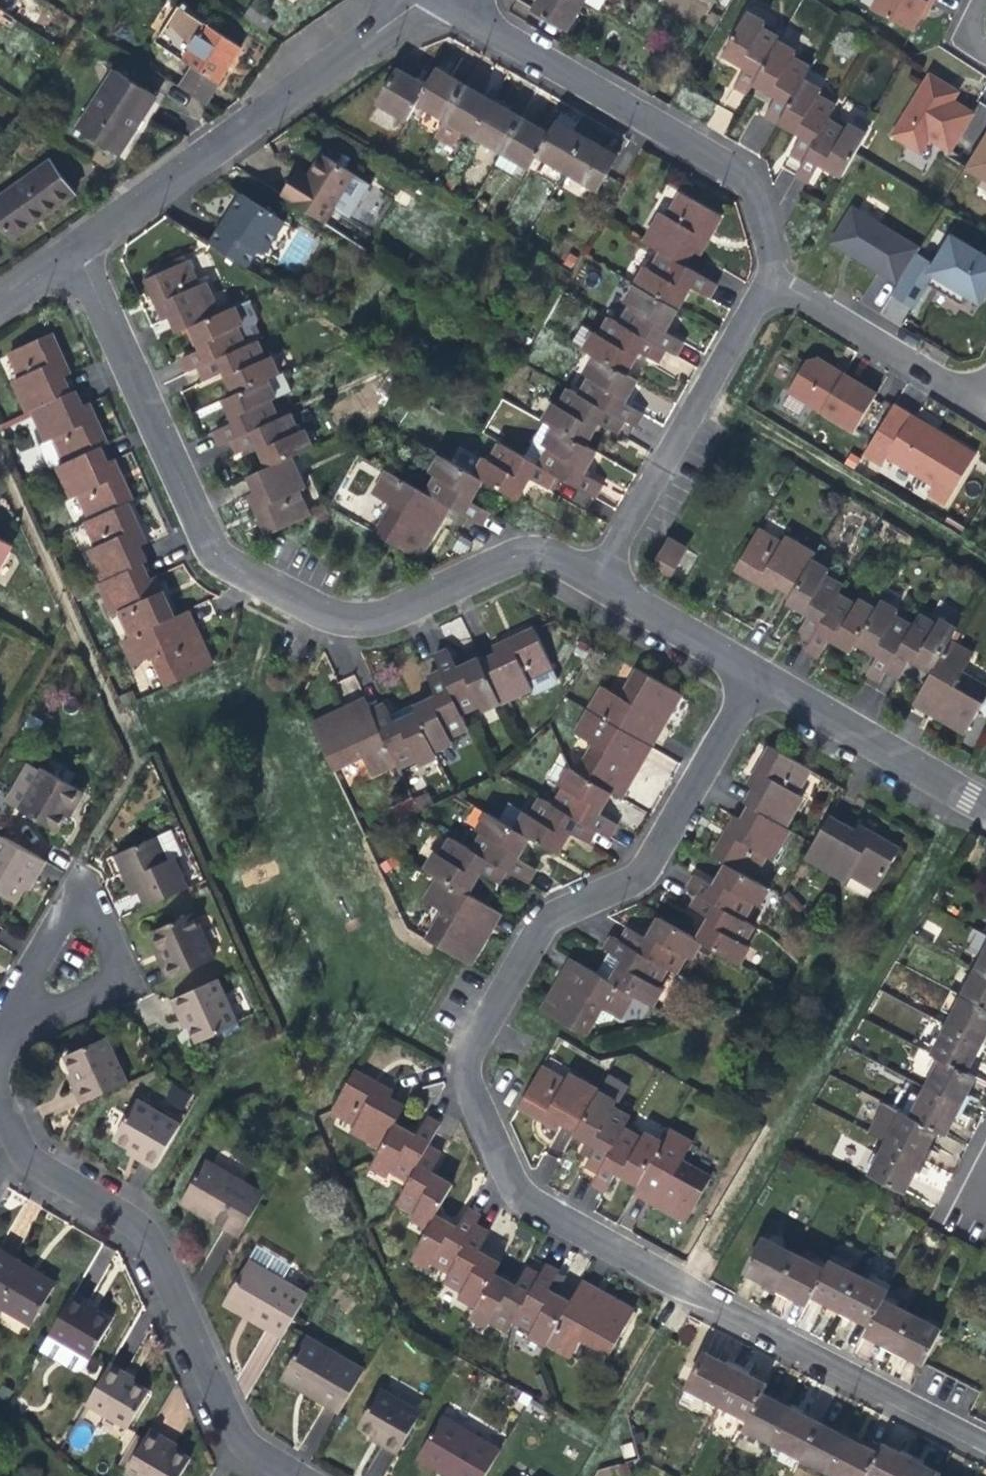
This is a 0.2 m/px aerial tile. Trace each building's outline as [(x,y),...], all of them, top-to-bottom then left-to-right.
[(585,0),(539,0),(534,7),(569,28),(585,0)] [(585,0),(599,8),(603,0),(585,0)] [(875,7),(915,27),(922,14),(929,0),(878,0),(875,7)] [(922,14),(926,16),(934,0),(929,0),(922,14)] [(179,58),(203,21),(179,5),(156,42),(179,58)] [(243,17),(267,33),(275,21),(251,6),(243,17)] [(748,92),(754,81),(778,41),(780,38),(762,27),(766,22),(748,11),(724,52),(734,59),(746,66),(735,84),(748,92)] [(182,60),(191,65),(178,85),(207,103),(219,84),(217,83),(229,64),(241,46),(206,24),(182,60)] [(778,121),(779,120),(803,79),(809,67),(792,57),(796,51),(778,41),(754,81),(766,89),(777,95),(766,113),(778,121)] [(416,101),(445,118),(466,84),(455,78),(437,67),(427,84),(416,101)] [(406,118),(416,101),(427,84),(411,76),(399,68),(379,102),(406,118)] [(138,123),(156,97),(115,71),(78,128),(118,154),(138,123)] [(932,72),(895,133),(914,145),(928,142),(931,136),(944,144),(955,126),(967,124),(975,111),(955,98),(946,93),(952,84),(932,72)] [(791,152),(803,160),(827,119),(834,106),(818,96),(821,90),(803,79),(779,120),(790,126),(802,133),(791,152)] [(463,128),(474,134),(494,100),(481,93),(466,84),(445,118),(436,134),(454,144),(463,128)] [(960,89),(952,84),(946,93),(955,98),(960,89)] [(505,107),(494,100),(474,134),(502,151),(522,117),(505,107)] [(845,130),(827,119),(803,160),(795,173),(810,182),(822,162),(830,167),(843,175),(876,118),(858,107),(845,130)] [(563,112),(550,133),(538,154),(567,170),(586,137),(576,131),(572,129),(577,121),(563,112)] [(534,123),(522,117),(502,151),(530,167),(538,154),(550,133),(534,123)] [(952,149),(967,124),(955,126),(944,144),(952,149)] [(966,166),(985,178),(985,134),(966,166)] [(604,147),(586,137),(567,170),(598,188),(617,154),(604,147)] [(923,150),(928,142),(914,145),(923,150)] [(324,223),(354,174),(321,152),(315,162),(307,174),(296,167),(279,195),(291,202),(324,223)] [(0,198),(0,217),(14,237),(40,218),(72,195),(49,164),(0,198)] [(646,242),(663,252),(689,267),(698,252),(705,256),(716,236),(728,216),(684,191),(670,215),(665,212),(646,242)] [(260,252),(281,219),(239,192),(227,211),(208,241),(219,248),(245,265),(256,249),(260,252)] [(856,255),(900,282),(919,251),(922,246),(854,205),(832,240),(856,255)] [(936,261),(926,279),(930,281),(955,296),(963,302),(968,293),(982,301),(985,294),(985,253),(953,233),(936,261)] [(900,282),(895,290),(917,304),(930,281),(926,279),(936,261),(919,251),(900,282)] [(716,283),(689,267),(663,252),(652,271),(646,267),(636,283),(677,307),(686,292),(690,285),(709,296),(716,283)] [(177,328),(190,322),(217,310),(204,280),(198,283),(187,259),(146,277),(156,299),(164,319),(171,315),(177,328)] [(631,306),(622,322),(664,347),(675,354),(683,341),(664,330),(671,318),(677,307),(636,283),(625,302),(631,306)] [(915,306),(917,304),(895,290),(893,292),(915,306)] [(894,299),(885,316),(900,324),(909,306),(894,299)] [(188,370),(199,365),(245,344),(237,326),(243,323),(233,303),(217,310),(190,322),(197,339),(201,347),(181,356),(188,370)] [(585,348),(595,355),(626,373),(636,355),(640,350),(657,360),(664,347),(622,322),(611,316),(600,333),(595,330),(585,348)] [(28,410),(33,408),(69,392),(63,377),(70,374),(59,348),(51,332),(10,351),(20,376),(14,378),(28,410)] [(227,375),(235,393),(267,379),(279,373),(270,354),(265,356),(257,339),(245,344),(199,365),(205,380),(225,371),(227,375)] [(590,377),(580,394),(623,419),(635,425),(643,411),(624,401),(629,391),(636,379),(626,373),(595,355),(584,374),(590,377)] [(856,428),(875,396),(832,370),(831,363),(817,355),(808,358),(790,389),(856,428)] [(848,374),(831,363),(832,370),(875,396),(878,391),(848,374)] [(221,444),(232,439),(278,418),(270,399),(275,396),(267,379),(235,393),(224,398),(230,412),(234,421),(214,430),(221,444)] [(543,419),(554,426),(585,443),(595,427),(598,421),(616,432),(623,419),(580,394),(569,387),(559,405),(554,402),(543,419)] [(53,438),(65,462),(99,447),(107,443),(93,412),(88,402),(80,405),(73,390),(69,392),(33,408),(47,440),(53,438)] [(912,413),(895,403),(865,451),(883,462),(888,454),(935,482),(930,491),(947,501),(976,452),(912,413)] [(259,445),(269,466),(289,457),(312,447),(303,428),(297,430),(290,413),(278,418),(232,439),(239,453),(250,448),(259,445)] [(550,448),(540,465),(555,474),(594,497),(602,483),(583,472),(589,461),(595,450),(585,443),(554,426),(543,445),(550,448)] [(485,457),(475,474),(483,478),(515,497),(516,497),(523,486),(529,476),(547,486),(555,474),(540,465),(501,442),(491,460),(485,457)] [(79,494),(90,518),(127,501),(132,499),(120,473),(113,458),(105,461),(99,447),(65,462),(58,465),(72,496),(79,494)] [(437,475),(427,493),(449,506),(480,524),(489,510),(471,500),(475,492),(483,478),(475,474),(441,454),(431,471),(437,475)] [(303,488),(289,457),(269,466),(249,475),(256,490),(249,493),(253,503),(267,535),(309,516),(297,492),(303,488)] [(439,523),(449,506),(427,493),(387,470),(373,493),(392,505),(375,533),(418,558),(439,523)] [(90,548),(104,580),(141,563),(145,561),(139,547),(146,543),(135,519),(127,501),(90,518),(86,520),(97,545),(90,548)] [(947,519),(964,530),(968,524),(950,513),(947,519)] [(782,586),(793,593),(812,560),(815,555),(785,537),(782,543),(758,529),(736,568),(773,590),(777,583),(782,586)] [(677,561),(687,544),(670,535),(660,552),(677,561)] [(14,545),(0,538),(0,569),(14,545)] [(700,552),(687,544),(677,561),(660,552),(653,565),(683,583),(700,552)] [(828,570),(812,560),(793,593),(789,600),(799,606),(810,612),(799,631),(812,639),(838,595),(843,586),(825,576),(828,570)] [(121,611),(132,636),(174,617),(163,592),(156,576),(148,580),(141,563),(104,580),(100,582),(114,614),(121,611)] [(854,605),(838,595),(812,639),(809,644),(822,652),(831,637),(845,645),(853,649),(858,641),(876,610),(857,600),(854,605)] [(881,601),(876,610),(858,641),(866,645),(879,653),(868,672),(881,679),(887,669),(912,627),(895,617),(899,611),(881,601)] [(188,610),(174,617),(132,636),(122,641),(133,665),(153,656),(166,685),(212,664),(195,626),(188,610)] [(919,615),(912,627),(887,669),(901,677),(913,658),(922,663),(932,669),(950,640),(956,629),(939,619),(935,625),(919,615)] [(496,654),(481,661),(499,701),(532,686),(529,679),(553,668),(535,628),(516,637),(493,647),(496,654)] [(950,640),(932,669),(913,702),(937,715),(966,732),(985,699),(985,687),(963,673),(974,655),(950,640)] [(481,709),(499,701),(481,661),(481,659),(464,667),(459,669),(449,649),(435,656),(442,671),(459,711),(478,702),(481,709)] [(603,687),(589,710),(651,746),(669,714),(681,694),(637,669),(620,697),(603,687)] [(414,707),(417,714),(433,749),(452,740),(449,735),(466,727),(459,711),(442,671),(429,677),(438,697),(433,699),(414,707)] [(372,773),(395,763),(371,711),(365,698),(344,707),(310,723),(331,769),(363,755),(372,773)] [(386,704),(371,711),(395,763),(396,765),(416,756),(419,762),(435,755),(433,749),(417,714),(407,718),(395,723),(386,704)] [(594,743),(578,772),(609,790),(621,797),(639,766),(651,746),(589,710),(576,732),(594,743)] [(748,803),(752,805),(786,825),(803,794),(796,790),(809,768),(771,746),(760,766),(749,785),(756,789),(748,803)] [(566,787),(556,805),(594,827),(608,835),(615,822),(597,811),(609,790),(578,772),(570,767),(567,766),(561,753),(548,774),(561,782),(560,784),(566,787)] [(56,828),(64,813),(67,808),(70,803),(74,805),(83,790),(42,766),(18,807),(56,828)] [(508,802),(499,819),(516,829),(528,836),(557,852),(569,830),(587,840),(594,827),(556,805),(543,798),(532,816),(508,802)] [(68,815),(74,805),(70,803),(67,808),(64,813),(68,815)] [(714,856),(727,864),(752,878),(765,854),(772,857),(789,827),(786,825),(752,805),(743,820),(737,816),(729,830),(714,856)] [(485,834),(475,852),(504,869),(526,881),(534,868),(523,861),(516,857),(528,836),(516,829),(499,819),(488,813),(479,830),(485,834)] [(829,817),(815,842),(806,856),(848,879),(851,873),(877,888),(900,850),(866,830),(858,825),(854,831),(829,817)] [(24,884),(31,870),(37,873),(45,859),(3,834),(0,838),(0,891),(15,900),(24,884)] [(147,905),(189,888),(174,856),(168,859),(157,837),(119,855),(128,877),(135,893),(141,890),(147,905)] [(426,869),(437,876),(466,893),(479,871),(486,875),(497,881),(504,869),(475,852),(453,839),(443,856),(436,852),(426,869)] [(689,888),(699,894),(742,920),(753,901),(758,904),(767,887),(752,878),(727,864),(715,885),(706,879),(697,874),(689,888)] [(29,888),(37,873),(31,870),(24,884),(29,888)] [(500,912),(466,893),(437,876),(425,898),(444,909),(427,939),(462,960),(470,964),(485,938),(500,912)] [(710,917),(697,939),(700,941),(739,963),(749,946),(743,942),(753,926),(742,920),(699,894),(692,906),(698,910),(710,917)] [(166,960),(162,962),(169,977),(214,957),(193,911),(152,930),(160,946),(166,960)] [(629,928),(622,940),(665,966),(674,971),(684,953),(691,957),(700,941),(697,939),(659,917),(647,938),(638,933),(629,928)] [(613,935),(605,949),(609,951),(605,958),(596,974),(609,982),(633,995),(651,1006),(661,988),(655,984),(665,966),(622,940),(613,935)] [(160,955),(162,962),(166,960),(160,946),(156,947),(160,955)] [(977,965),(985,970),(985,949),(977,965)] [(620,1017),(633,995),(609,982),(596,974),(570,959),(560,977),(541,1010),(585,1036),(602,1007),(620,1017)] [(977,965),(962,995),(985,1007),(985,970),(977,965)] [(172,998),(180,1015),(184,1013),(186,1018),(189,1025),(196,1042),(239,1022),(219,978),(172,998)] [(947,1024),(982,1042),(985,1034),(985,1007),(962,995),(947,1024)] [(185,1027),(189,1025),(186,1018),(184,1013),(180,1015),(185,1027)] [(932,1053),(941,1058),(967,1071),(975,1056),(982,1042),(947,1024),(932,1053)] [(65,1054),(73,1070),(78,1084),(74,1085),(82,1102),(126,1082),(105,1036),(65,1054)] [(941,1058),(926,1087),(961,1105),(969,1091),(976,1076),(967,1071),(941,1058)] [(598,1090),(597,1092),(615,1101),(629,1075),(611,1066),(598,1090)] [(561,1122),(576,1129),(597,1092),(598,1090),(567,1074),(564,1080),(541,1068),(518,1106),(539,1117),(558,1127),(561,1122)] [(71,1078),(74,1085),(78,1084),(73,1070),(68,1072),(71,1078)] [(351,1129),(382,1146),(394,1125),(404,1108),(388,1100),(393,1092),(373,1082),(354,1071),(332,1111),(354,1123),(351,1129)] [(926,1087),(911,1115),(937,1128),(946,1133),(952,1122),(961,1105),(926,1087)] [(615,1101),(597,1092),(576,1129),(574,1133),(596,1145),(591,1154),(585,1165),(598,1172),(624,1127),(630,1116),(612,1106),(615,1101)] [(115,1137),(131,1146),(143,1153),(141,1158),(156,1166),(180,1125),(136,1100),(115,1137)] [(927,1147),(937,1128),(911,1115),(902,1110),(887,1140),(921,1158),(927,1147)] [(391,1169),(410,1179),(427,1149),(439,1126),(435,1124),(425,1118),(415,1137),(394,1125),(382,1146),(371,1166),(387,1175),(391,1169)] [(642,1138),(624,1127),(598,1172),(592,1183),(606,1191),(615,1176),(617,1172),(638,1184),(662,1141),(645,1132),(642,1138)] [(668,1130),(662,1141),(638,1184),(633,1192),(658,1207),(685,1222),(710,1178),(682,1162),(692,1143),(668,1130)] [(911,1177),(921,1158),(887,1140),(870,1173),(905,1190),(911,1177)] [(131,1153),(141,1158),(143,1153),(131,1146),(128,1151),(131,1153)] [(410,1216),(428,1225),(434,1216),(451,1185),(434,1175),(430,1173),(439,1155),(427,1149),(410,1179),(398,1201),(413,1210),(410,1216)] [(215,1213),(211,1220),(239,1236),(263,1194),(205,1160),(185,1195),(215,1213)] [(199,1213),(211,1220),(215,1213),(185,1195),(180,1202),(199,1213)] [(431,1260),(450,1271),(474,1226),(479,1217),(466,1210),(455,1228),(447,1223),(434,1216),(428,1225),(411,1256),(428,1266),(431,1260)] [(458,1295),(476,1306),(493,1275),(499,1264),(485,1256),(479,1253),(488,1234),(474,1226),(450,1271),(445,1280),(461,1289),(458,1295)] [(763,1281),(778,1289),(796,1255),(763,1238),(745,1272),(763,1281)] [(255,1311),(251,1318),(283,1336),(306,1296),(281,1280),(291,1264),(256,1244),(227,1295),(255,1311)] [(27,1266),(0,1251),(0,1306),(29,1323),(49,1288),(23,1272),(27,1266)] [(806,1303),(811,1294),(824,1269),(796,1255),(778,1289),(790,1295),(806,1303)] [(828,1260),(824,1269),(811,1294),(826,1302),(840,1309),(858,1275),(828,1260)] [(529,1335),(547,1345),(570,1304),(555,1296),(549,1293),(558,1274),(559,1273),(544,1265),(538,1276),(515,1318),(532,1328),(529,1335)] [(39,1273),(27,1266),(23,1272),(49,1288),(53,1281),(39,1273)] [(508,1330),(515,1318),(538,1276),(524,1268),(521,1274),(514,1287),(493,1275),(476,1306),(471,1315),(488,1325),(491,1320),(508,1330)] [(565,1278),(558,1274),(549,1293),(555,1296),(565,1278)] [(887,1290),(858,1275),(840,1309),(848,1313),(869,1324),(882,1299),(887,1290)] [(581,1282),(570,1304),(547,1345),(570,1358),(581,1339),(609,1355),(633,1312),(605,1296),(581,1282)] [(109,1320),(93,1311),(84,1306),(86,1301),(72,1293),(48,1334),(51,1335),(42,1350),(74,1369),(81,1366),(86,1356),(88,1357),(109,1320)] [(239,1310),(251,1318),(255,1311),(227,1295),(223,1301),(239,1310)] [(911,1314),(882,1299),(869,1324),(864,1333),(881,1342),(893,1348),(911,1314)] [(92,1304),(86,1301),(84,1306),(93,1311),(95,1306),(92,1304)] [(941,1329),(911,1314),(893,1348),(906,1355),(923,1363),(938,1335),(941,1329)] [(51,1335),(48,1334),(39,1349),(42,1350),(51,1335)] [(312,1388),(310,1394),(340,1412),(365,1370),(306,1336),(284,1372),(312,1388)] [(687,1387),(718,1403),(736,1370),(719,1361),(705,1354),(687,1387)] [(146,1390),(130,1381),(120,1376),(123,1372),(110,1364),(87,1404),(126,1426),(146,1390)] [(718,1403),(748,1419),(761,1393),(765,1385),(751,1377),(736,1370),(718,1403)] [(128,1374),(123,1372),(120,1376),(130,1381),(133,1377),(128,1374)] [(299,1387),(310,1394),(312,1388),(284,1372),(281,1377),(299,1387)] [(357,1425),(374,1434),(383,1439),(381,1443),(397,1452),(420,1413),(379,1388),(357,1425)] [(777,1402),(761,1393),(748,1419),(743,1428),(772,1442),(789,1408),(777,1402)] [(804,1416),(789,1408),(772,1442),(801,1457),(819,1423),(804,1416)] [(445,1474),(449,1475),(483,1475),(499,1449),(441,1416),(420,1451),(448,1467),(445,1474)] [(831,1429),(819,1423),(801,1457),(829,1472),(847,1438),(831,1429)] [(173,1448),(159,1441),(162,1436),(149,1429),(124,1472),(131,1475),(177,1475),(188,1457),(173,1448)] [(371,1438),(381,1443),(383,1439),(374,1434),(371,1438)] [(166,1438),(162,1436),(159,1441),(173,1448),(176,1443),(166,1438)] [(847,1438),(829,1472),(837,1475),(865,1475),(877,1453),(856,1443),(847,1438)] [(877,1453),(865,1475),(901,1475),(910,1459),(897,1452),(882,1445),(877,1453)] [(416,1457),(445,1474),(448,1467),(420,1451),(416,1457)] [(910,1459),(901,1475),(938,1475),(939,1474),(922,1465),(910,1459)]
